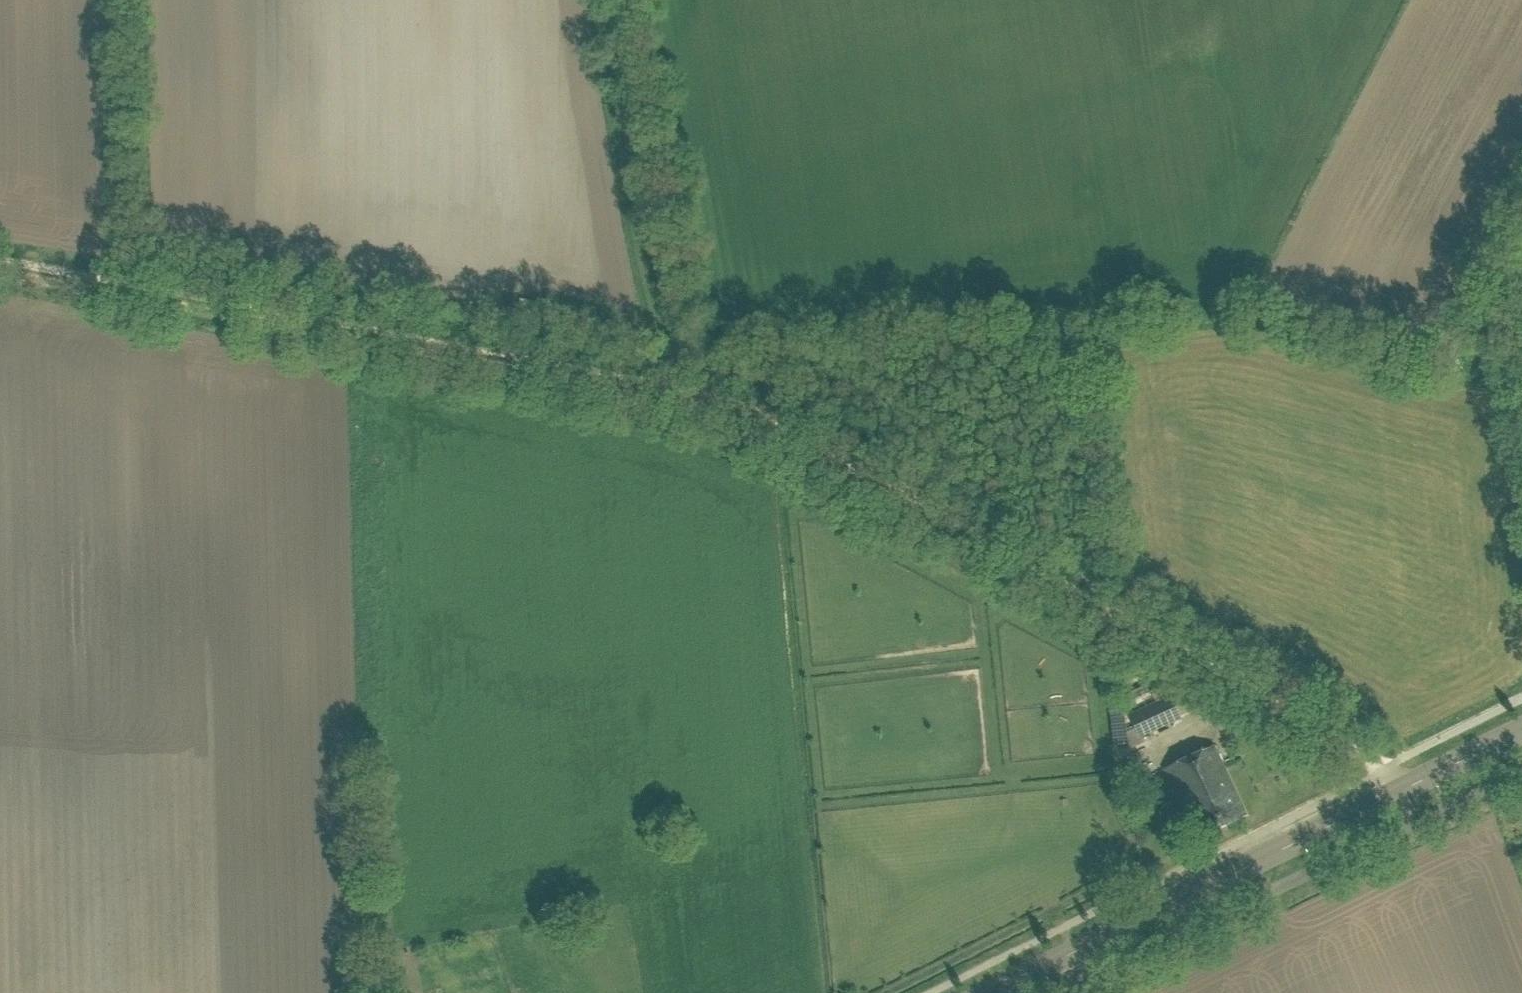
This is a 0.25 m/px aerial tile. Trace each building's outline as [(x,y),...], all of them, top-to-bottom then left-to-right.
[(1180,716),(1169,693),(1128,711),(1141,736),(1181,719),(1180,716)] [(1246,819),(1214,750),(1163,774),(1181,815),(1186,813),(1189,820),(1199,841),(1246,819)]
